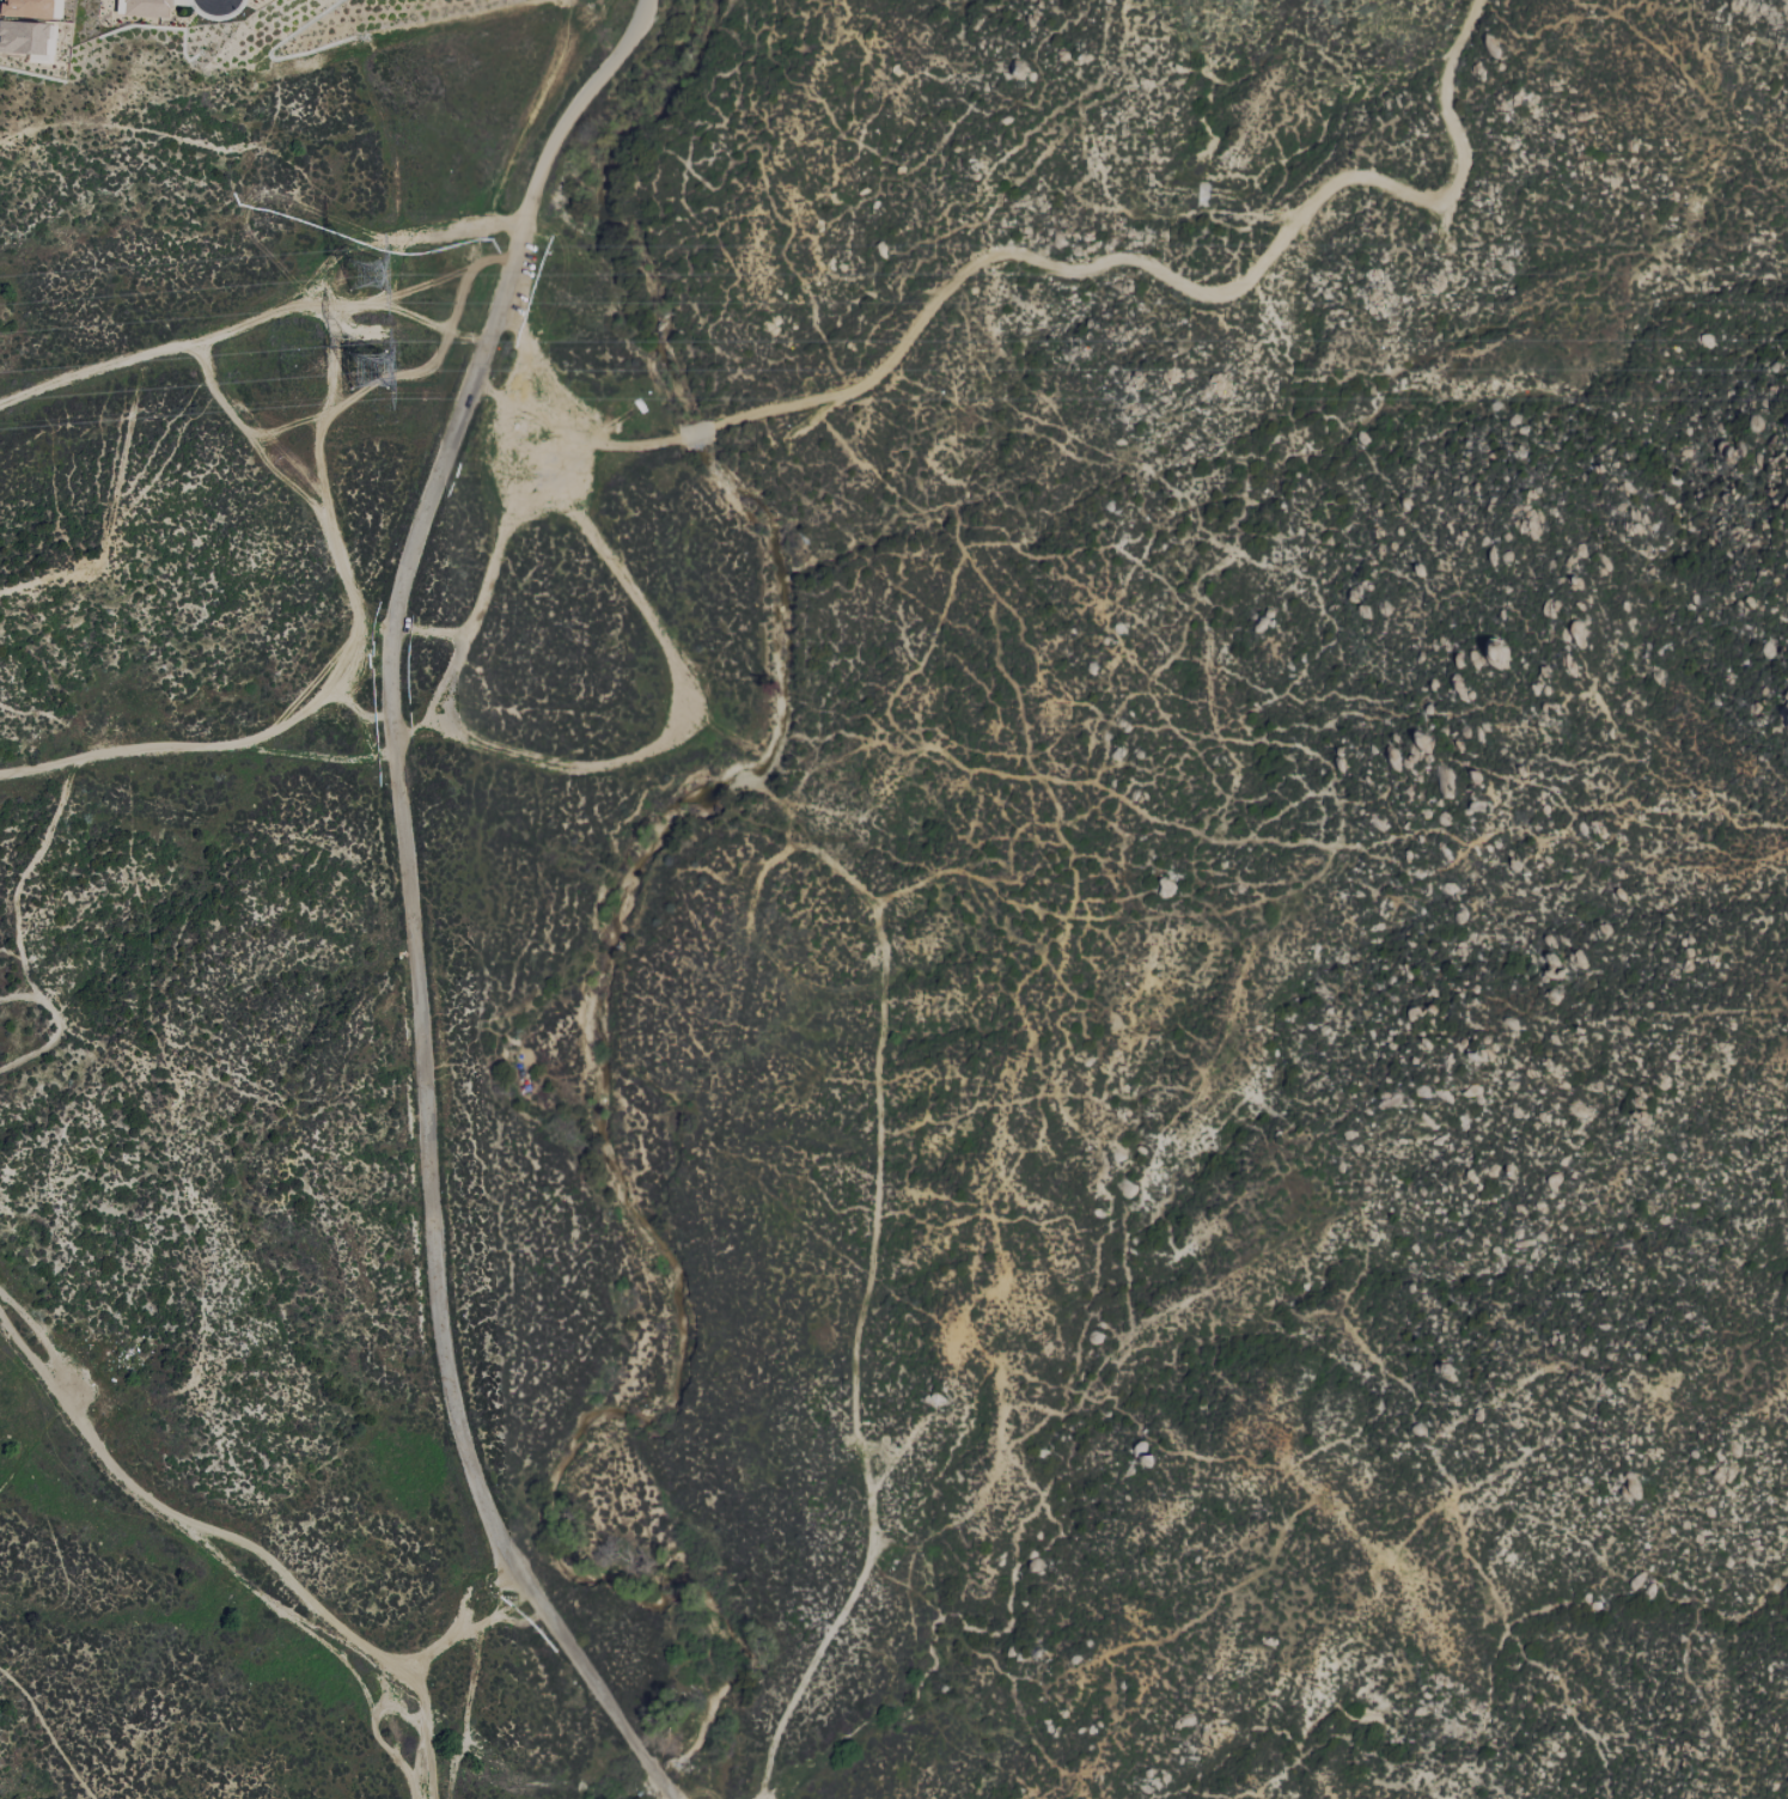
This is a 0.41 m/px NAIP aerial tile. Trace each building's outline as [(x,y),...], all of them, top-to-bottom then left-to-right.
[(1,4),(0,4),(0,17),(50,19),(50,0),(1,0),(1,4)] [(59,19),(60,0),(52,0),(51,18),(59,19)] [(121,16),(168,18),(168,0),(122,0),(121,16)] [(44,54),(45,23),(0,22),(0,54),(44,54)]
